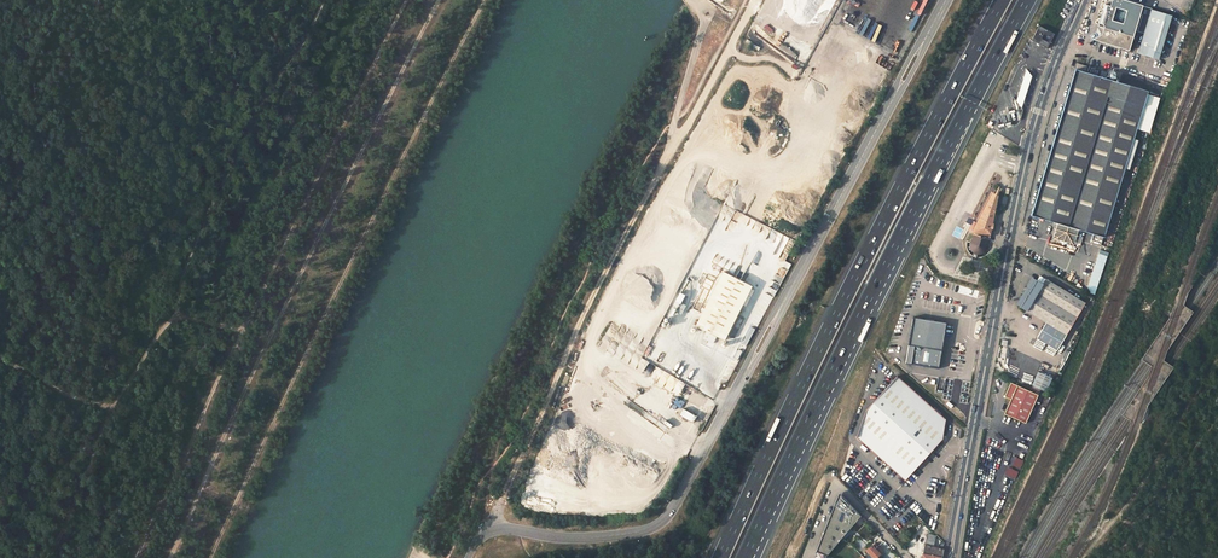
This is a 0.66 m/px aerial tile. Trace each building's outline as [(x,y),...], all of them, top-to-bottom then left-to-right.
[(1143,5),(1125,0),(1112,0),(1111,6),(1104,4),(1098,26),(1100,26),(1104,33),(1102,34),(1099,42),(1129,51),(1140,14),(1142,6),(1143,5)] [(1145,31),(1151,9),(1151,8),(1142,6),(1140,14),(1142,14),(1138,29),(1145,31)] [(1159,60),(1172,16),(1151,9),(1145,31),(1138,54),(1159,60)] [(767,25),(764,27),(770,33),(773,30),(767,25)] [(1039,27),(1032,41),(1047,48),(1054,34),(1039,27)] [(884,51),(893,55),(898,45),(884,38),(887,33),(885,32),(879,44),(886,48),(884,51)] [(782,43),(779,46),(794,58),(796,54),(782,43)] [(1077,62),(1031,215),(1058,223),(1053,239),(1060,241),(1062,244),(1066,242),(1073,244),(1078,229),(1097,235),(1097,236),(1092,234),(1090,242),(1101,245),(1104,237),(1148,91),(1081,71),(1081,70),(1086,72),(1088,65),(1077,62)] [(1013,106),(1022,109),(1033,77),(1024,74),(1013,106)] [(993,229),(994,224),(993,223),(998,195),(995,194),(994,196),(991,194),(974,226),(971,224),(968,230),(975,234),(970,242),(970,245),(970,248),(971,250),(974,253),(975,253),(976,254),(978,254),(980,254),(982,254),(984,253),(985,252),(987,249),(989,237),(991,229),(993,229)] [(1090,263),(1096,265),(1099,258),(1092,256),(1090,263)] [(780,268),(786,272),(791,263),(784,260),(780,268)] [(725,340),(752,286),(724,271),(696,326),(707,331),(713,334),(717,336),(725,340)] [(1027,288),(1030,290),(1036,280),(1034,278),(1027,288)] [(1046,323),(1066,335),(1086,304),(1046,279),(1043,284),(1036,280),(1030,290),(1020,307),(1046,323)] [(959,286),(958,293),(976,297),(977,290),(967,288),(968,287),(959,286)] [(947,322),(914,317),(907,362),(940,367),(947,322)] [(1066,335),(1046,323),(1037,338),(1057,350),(1066,335)] [(709,341),(713,334),(707,331),(703,338),(709,341)] [(710,350),(717,336),(713,334),(709,341),(706,348),(710,350)] [(655,383),(661,371),(655,368),(649,380),(655,383)] [(1053,378),(1038,371),(1032,385),(1041,389),(1047,392),(1053,378)] [(943,439),(946,419),(897,376),(866,411),(857,437),(905,481),(943,439)] [(1025,422),(1041,389),(1032,385),(1029,390),(1011,382),(1005,395),(1011,398),(1005,413),(1025,422)] [(674,409),(676,407),(680,409),(684,401),(675,397),(671,408),(674,409)] [(693,422),(696,416),(683,408),(679,415),(681,415),(679,417),(682,418),(683,417),(693,422)] [(1012,466),(1020,469),(1023,460),(1015,457),(1012,466)] [(1007,467),(1004,474),(1015,479),(1018,471),(1007,467)] [(850,529),(861,516),(839,493),(816,551),(827,555),(843,537),(850,529)] [(907,512),(905,514),(914,523),(915,521),(907,512)] [(850,529),(843,537),(844,538),(847,535),(848,536),(852,531),(850,529)] [(923,557),(941,557),(943,550),(933,547),(936,536),(935,536),(927,534),(926,536),(928,536),(928,537),(927,537),(923,557)] [(859,553),(863,557),(864,557),(879,557),(878,556),(879,555),(880,554),(878,552),(881,550),(874,543),(867,550),(864,547),(859,553)]
